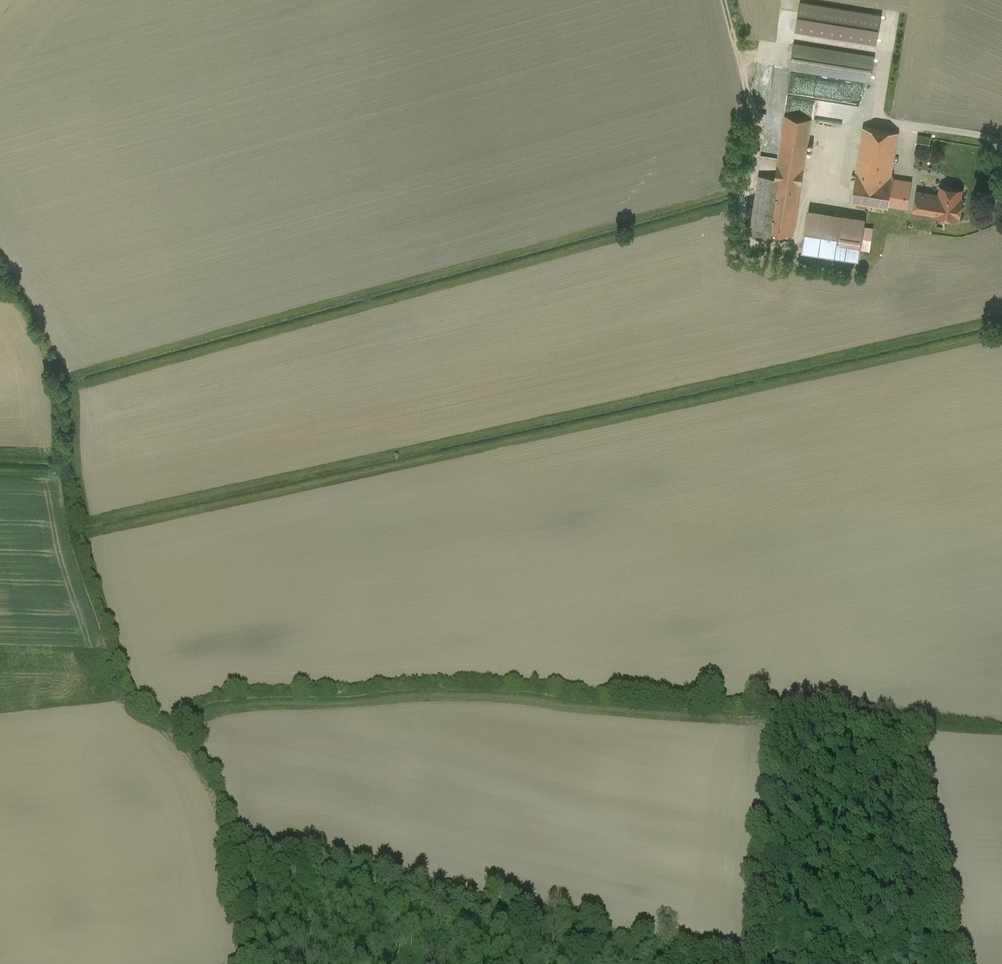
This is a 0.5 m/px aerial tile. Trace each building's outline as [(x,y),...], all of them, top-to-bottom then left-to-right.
[(880,15),(800,2),(796,30),(876,43),(880,15)] [(874,57),(794,44),(790,68),(870,81),(874,57)] [(810,118),(786,114),(778,165),(777,164),(775,177),(759,174),(750,232),(770,235),(771,229),(793,232),(800,182),(801,182),(803,169),(803,168),(810,118)] [(897,132),(863,126),(852,201),(887,206),(891,179),(892,175),(891,175),(897,132)] [(930,137),(918,135),(916,144),(929,146),(930,137)] [(910,182),(891,179),(888,203),(906,206),(910,182)] [(950,188),(942,187),(942,186),(941,186),(940,195),(917,191),(914,209),(936,212),(936,214),(956,217),(957,214),(959,214),(961,199),(959,198),(961,189),(950,188)] [(865,218),(809,210),(803,250),(859,259),(860,249),(864,227),(865,218)] [(873,228),(864,227),(860,249),(870,250),(873,228)]
